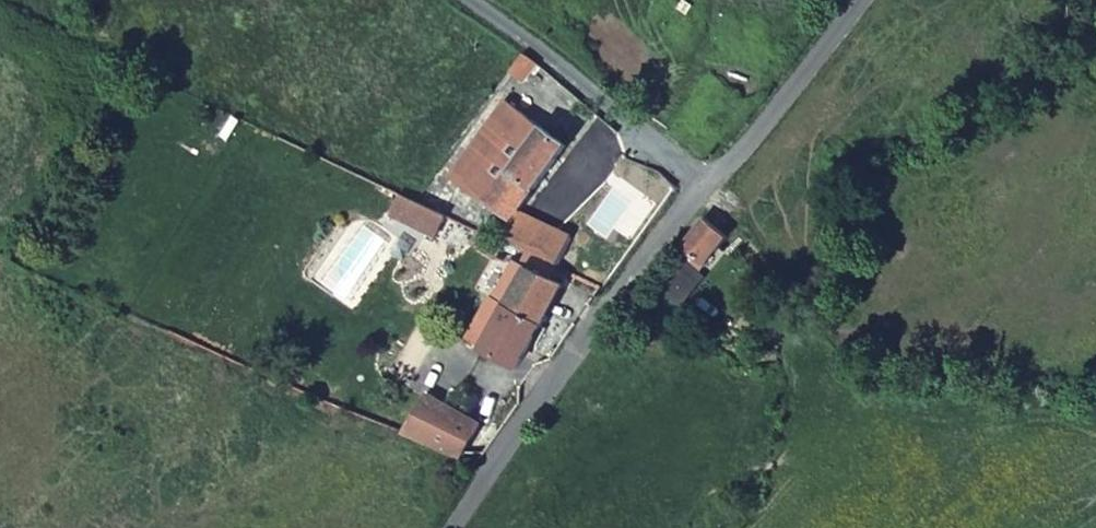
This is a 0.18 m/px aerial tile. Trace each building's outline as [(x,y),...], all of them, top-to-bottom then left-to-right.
[(527,56),(513,74),(525,84),(540,66),(534,60),(527,56)] [(566,149),(509,104),(451,177),(505,219),(509,222),(515,214),(542,178),(556,161),(566,149)] [(405,199),(396,218),(439,239),(449,220),(409,201),(405,199)] [(525,257),(539,230),(515,214),(509,222),(505,219),(494,241),(525,257)] [(701,226),(669,269),(698,290),(729,248),(701,226)] [(500,252),(480,237),(473,247),(493,262),(500,252)] [(506,263),(465,346),(519,372),(559,288),(545,282),(552,270),(546,267),(525,257),(518,269),(506,263)] [(410,431),(407,438),(459,463),(465,452),(476,430),(446,415),(424,404),(410,431)]
